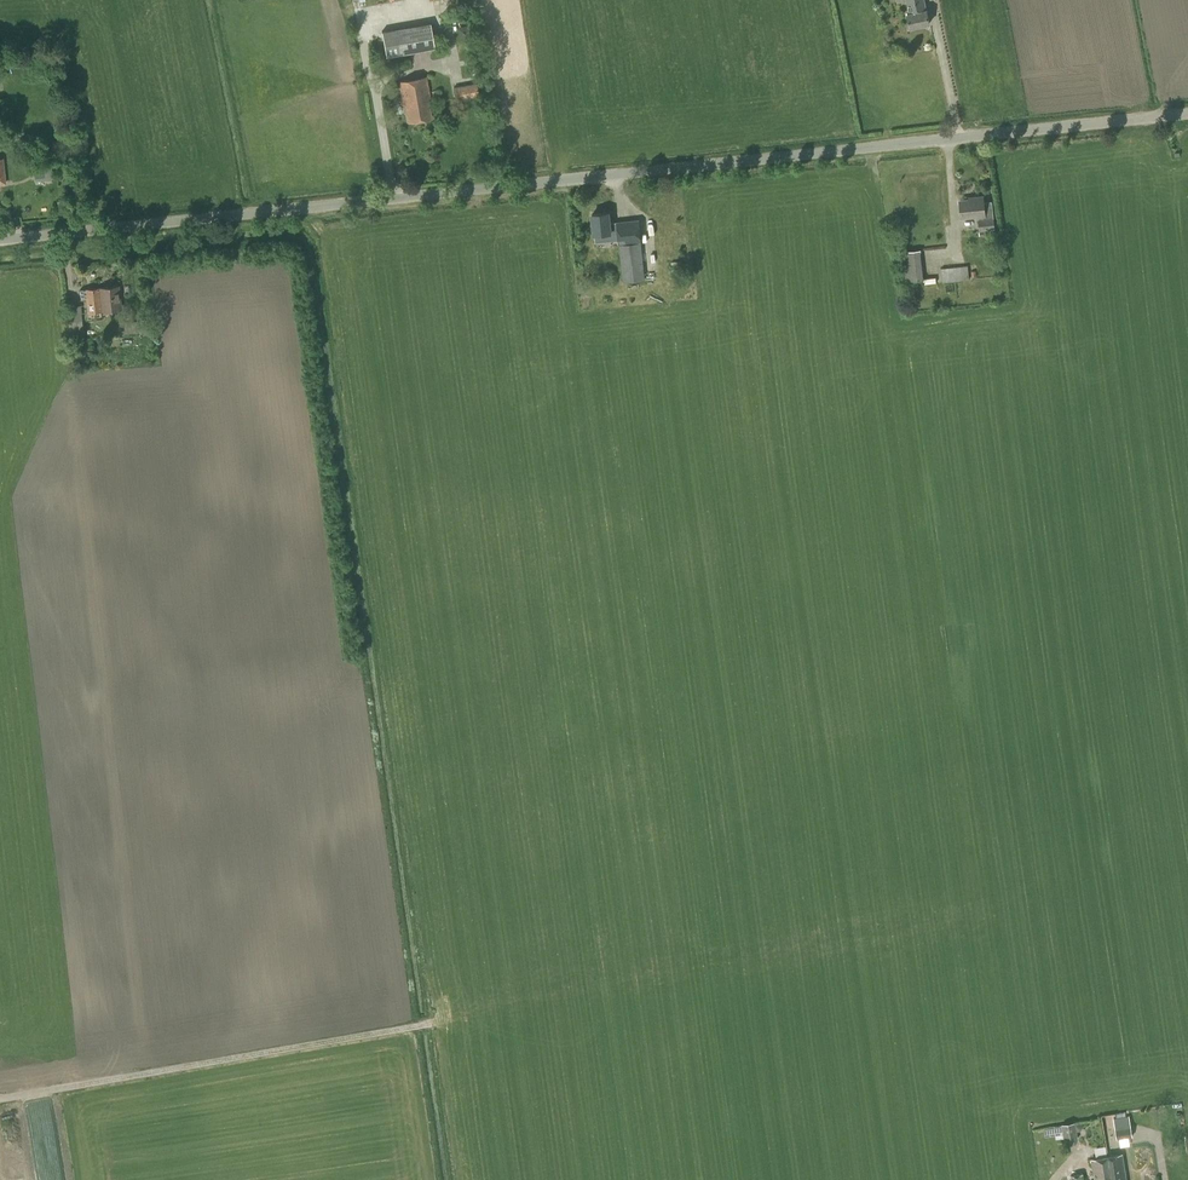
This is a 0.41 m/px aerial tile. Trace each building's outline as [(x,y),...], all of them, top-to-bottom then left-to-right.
[(925,0),(897,0),(898,3),(907,1),(910,14),(908,14),(911,28),(930,24),(925,0)] [(386,56),(436,47),(432,21),(382,29),(386,56)] [(474,55),(472,48),(466,49),(471,78),(476,77),(475,69),(478,69),(475,55),(474,55)] [(431,118),(428,102),(430,101),(425,78),(400,83),(405,106),(406,106),(409,122),(431,118)] [(456,100),(479,96),(476,83),(453,87),(456,100)] [(34,168),(35,176),(53,174),(52,166),(34,168)] [(983,201),(983,197),(969,198),(969,200),(960,200),(962,217),(978,215),(980,231),(987,230),(995,229),(992,201),(983,201)] [(610,224),(609,213),(593,214),(595,233),(610,232),(610,236),(618,235),(623,282),(644,280),(638,222),(618,224),(618,223),(610,224)] [(943,281),(969,279),(968,265),(941,268),(943,281)] [(100,298),(101,310),(120,308),(118,286),(99,288),(100,298)] [(88,312),(101,310),(100,298),(99,288),(80,290),(81,298),(86,297),(88,312)] [(75,320),(74,306),(66,306),(70,336),(83,335),(82,320),(75,320)] [(115,334),(138,332),(137,321),(114,323),(115,334)] [(1117,1139),(1132,1136),(1129,1115),(1114,1118),(1117,1139)] [(1065,1141),(1078,1139),(1075,1122),(1062,1124),(1062,1125),(1055,1126),(1057,1141),(1065,1140),(1065,1141)] [(1108,1157),(1092,1159),(1095,1179),(1112,1179),(1108,1157)]
